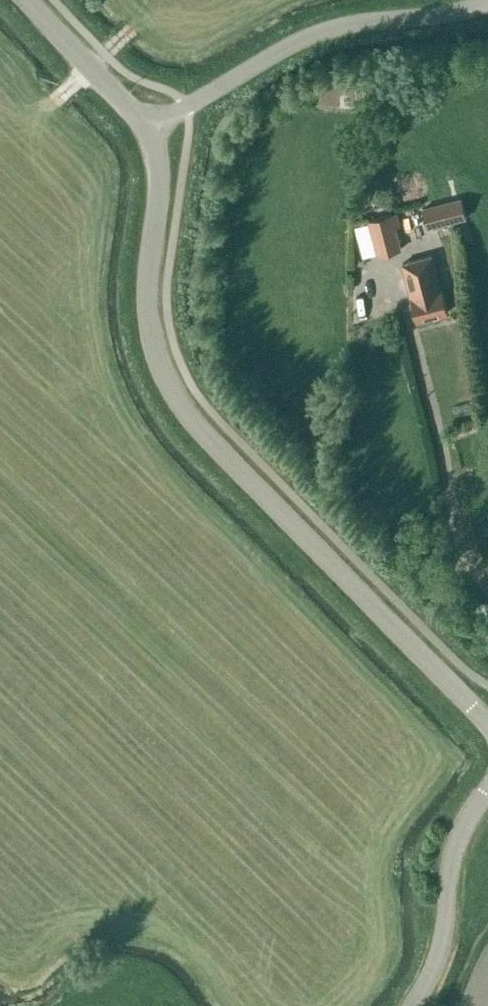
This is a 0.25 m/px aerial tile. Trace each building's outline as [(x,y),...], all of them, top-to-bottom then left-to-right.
[(419,214),(422,233),(459,227),(457,209),(419,214)] [(376,227),(383,253),(404,248),(397,221),(376,227)] [(441,290),(431,256),(403,263),(418,319),(449,311),(443,289),(441,290)]
